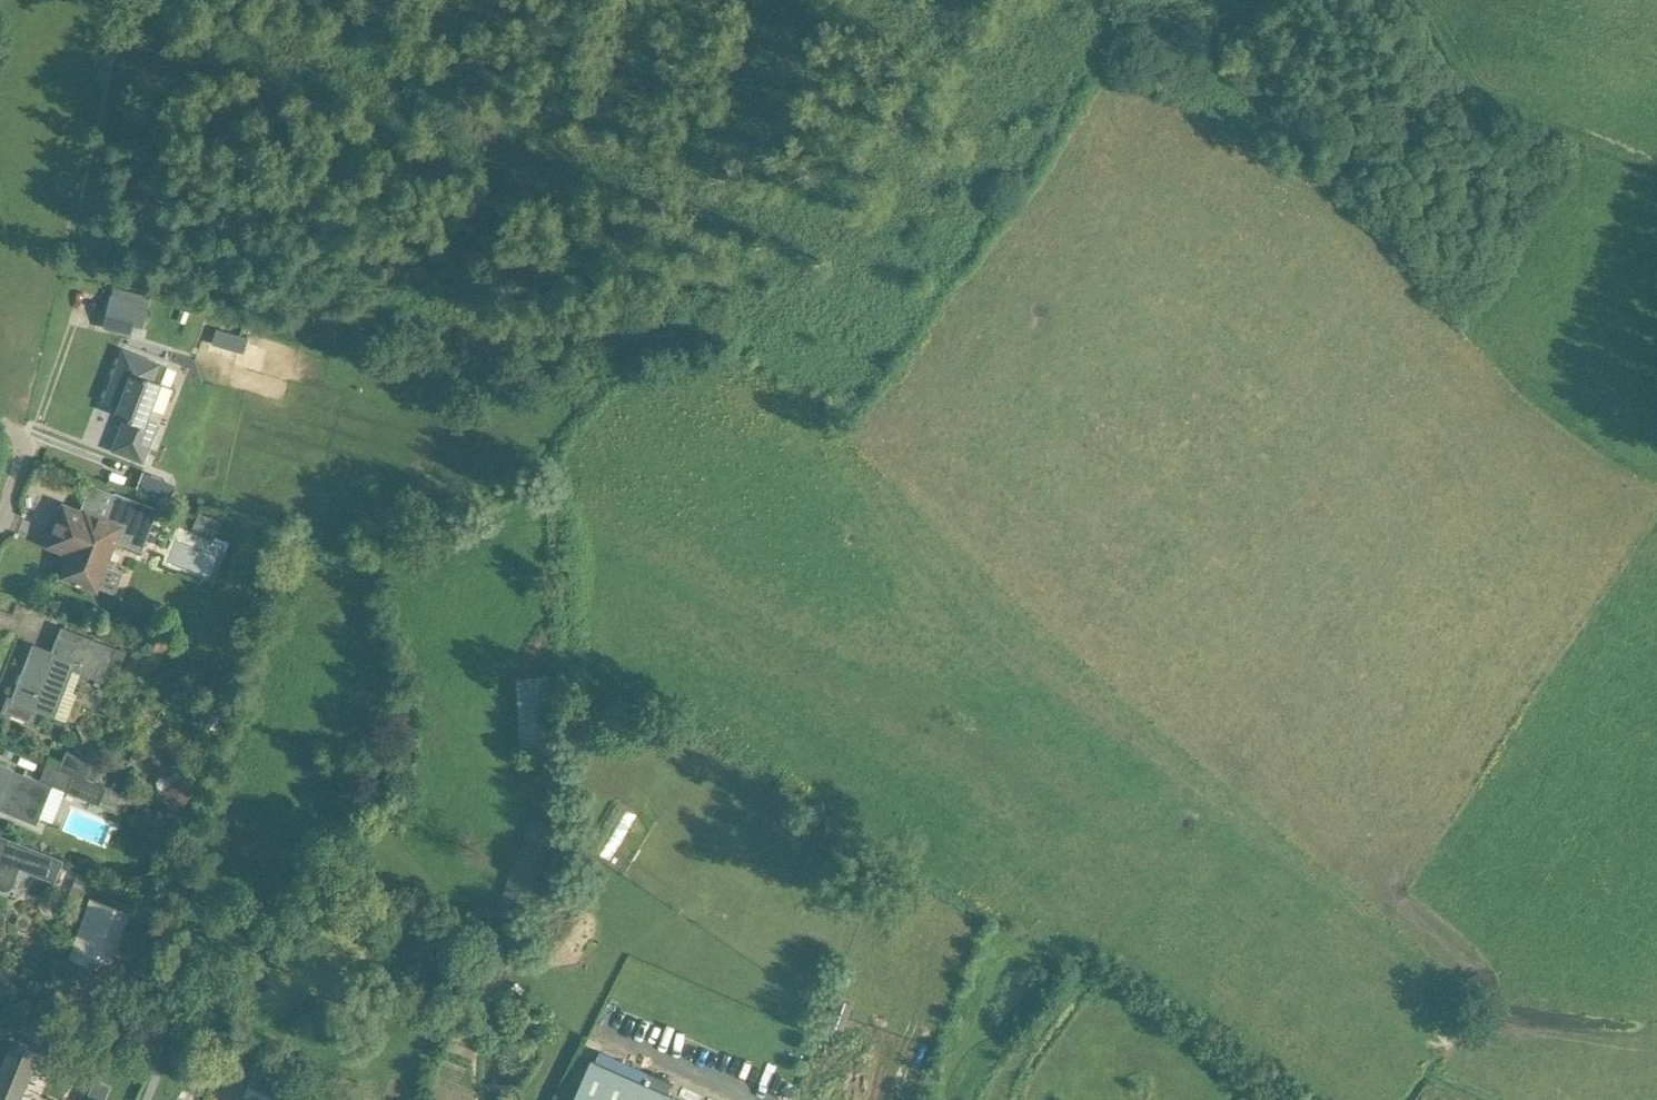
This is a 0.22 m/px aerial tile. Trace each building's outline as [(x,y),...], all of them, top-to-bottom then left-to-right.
[(115,286),(104,326),(131,333),(132,328),(143,331),(152,296),(141,293),(115,286)] [(249,339),(216,329),(213,342),(245,351),(249,339)] [(161,363),(124,349),(104,401),(119,407),(117,415),(125,418),(113,450),(144,462),(156,429),(146,425),(163,382),(155,379),(161,363)] [(165,484),(141,475),(136,488),(160,497),(165,484)] [(64,504),(55,528),(48,546),(72,555),(63,576),(84,584),(97,589),(98,587),(114,593),(122,571),(107,565),(116,541),(131,547),(142,551),(158,509),(115,492),(111,504),(105,519),(88,512),(88,513),(64,504)] [(199,512),(192,531),(213,540),(221,521),(199,512)] [(115,646),(83,634),(62,626),(53,652),(34,645),(34,646),(38,648),(28,673),(24,672),(14,698),(10,697),(5,710),(34,721),(39,710),(53,715),(71,669),(102,680),(115,646)] [(553,675),(517,677),(520,748),(556,747),(553,675)] [(60,765),(59,768),(75,774),(96,782),(97,779),(104,762),(81,754),(80,757),(66,751),(60,765)] [(38,824),(41,816),(53,785),(0,763),(0,809),(38,824)] [(75,774),(68,791),(125,814),(132,796),(96,782),(75,774)] [(178,775),(167,792),(184,804),(195,787),(178,775)] [(28,846),(19,868),(27,871),(55,882),(63,860),(28,846)] [(95,879),(91,887),(100,892),(105,884),(95,879)] [(89,898),(69,959),(108,973),(130,913),(89,898)] [(834,997),(825,1023),(844,1030),(853,1004),(834,997)] [(168,1050),(180,1059),(187,1050),(174,1041),(168,1050)] [(39,1054),(15,1043),(0,1078),(0,1099),(19,1099),(39,1054)] [(591,1060),(574,1099),(681,1099),(591,1060)]
